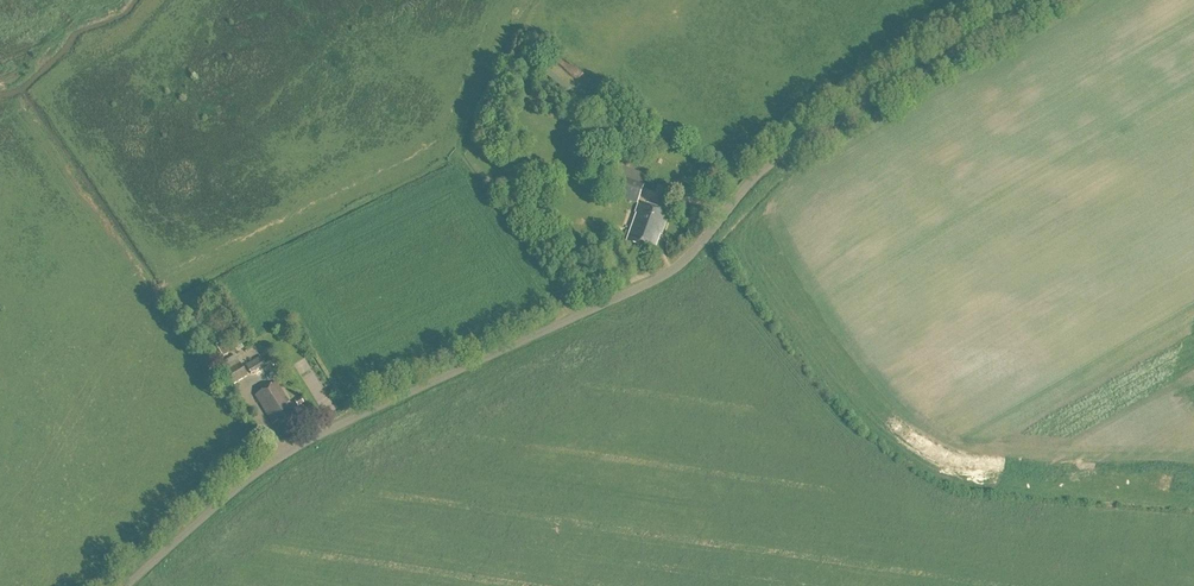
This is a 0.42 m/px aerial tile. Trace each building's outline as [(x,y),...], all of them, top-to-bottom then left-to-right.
[(619,199),(637,205),(638,206),(645,185),(627,179),(619,199)] [(667,215),(638,206),(637,205),(634,215),(635,216),(626,244),(653,253),(658,237),(660,236),(667,215)] [(234,388),(248,378),(236,357),(221,365),(234,388)] [(251,375),(266,367),(260,358),(246,366),(251,375)] [(279,424),(294,415),(275,384),(255,397),(272,424),(277,421),(279,424)] [(239,407),(244,404),(240,396),(234,400),(239,407)] [(298,399),(293,402),(295,407),(301,403),(298,399)]
